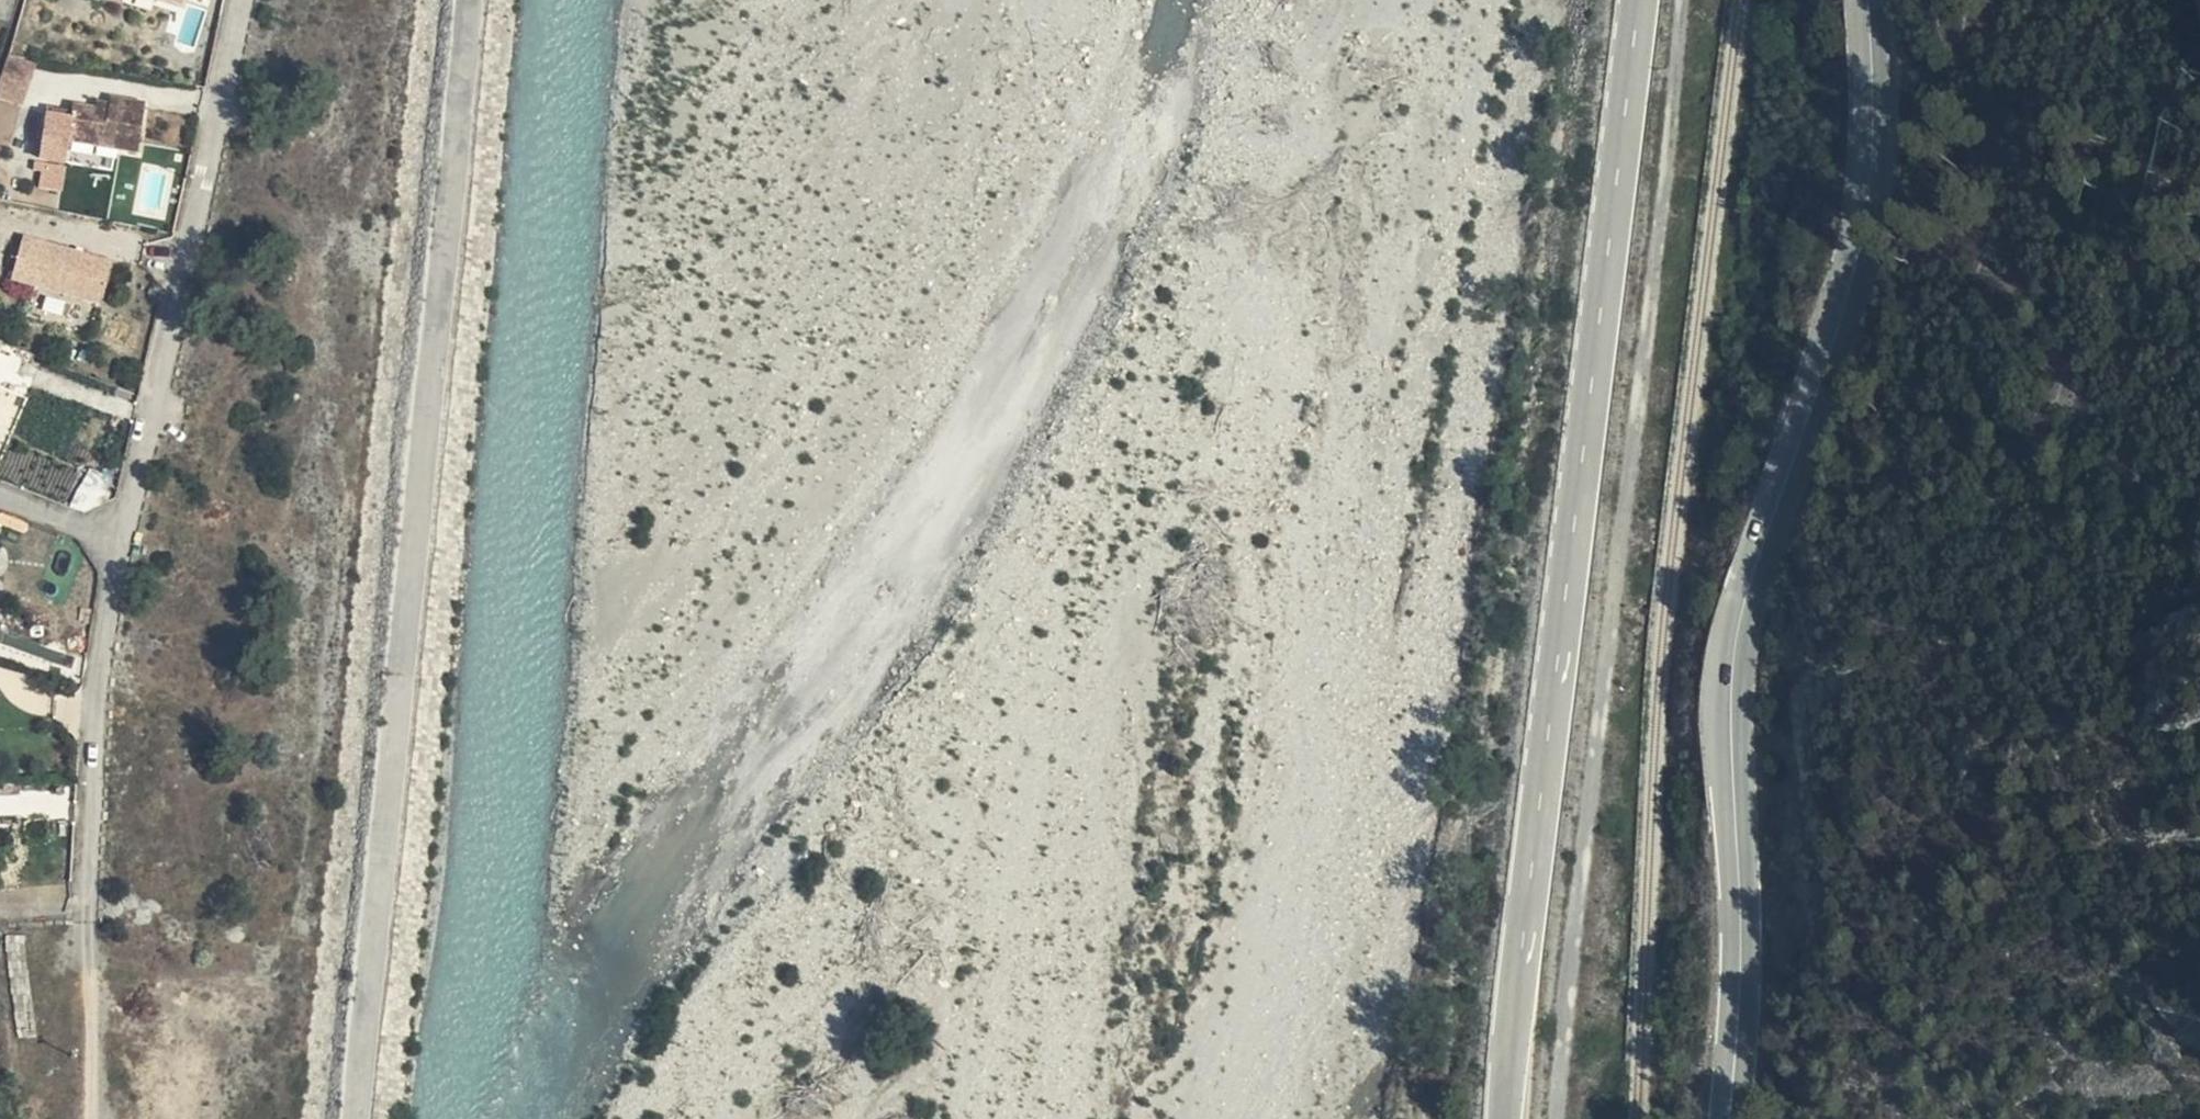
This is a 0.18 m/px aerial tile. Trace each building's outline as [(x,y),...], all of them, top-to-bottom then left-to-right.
[(9,55),(0,80),(0,99),(20,105),(34,64),(9,55)] [(52,120),(49,134),(72,145),(135,157),(145,108),(108,101),(107,108),(106,115),(94,112),(71,108),(68,122),(52,120)] [(94,112),(106,115),(107,108),(95,106),(94,112)] [(62,166),(65,144),(72,145),(49,134),(44,163),(62,166)] [(16,239),(3,280),(92,308),(106,267),(16,239)]
